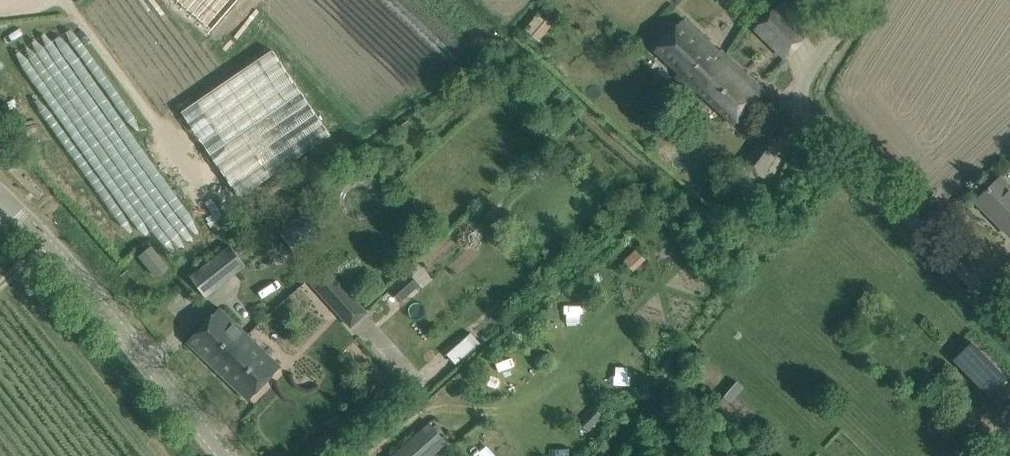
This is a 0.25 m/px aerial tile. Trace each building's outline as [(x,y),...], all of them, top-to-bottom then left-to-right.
[(775,8),(756,28),(786,57),(806,37),(775,8)] [(697,92),(730,58),(721,49),(719,51),(685,19),(655,50),(679,73),(675,77),(694,96),(697,92)] [(733,30),(745,41),(753,32),(741,21),(733,30)] [(273,50),(182,112),(240,198),(332,135),(273,50)] [(734,125),(764,90),(730,58),(697,92),(734,125)] [(782,147),(764,134),(743,164),(761,176),(782,147)] [(20,168),(16,158),(7,161),(10,171),(20,168)] [(976,201),(1009,236),(1009,187),(1000,177),(976,201)] [(157,277),(169,267),(152,246),(140,256),(157,277)] [(231,247),(191,277),(205,297),(246,265),(231,247)] [(325,266),(311,280),(337,309),(352,296),(325,266)] [(410,274),(391,290),(401,302),(420,286),(410,274)] [(220,308),(187,342),(210,364),(216,369),(249,336),(243,330),(220,308)] [(460,363),(484,341),(475,332),(451,353),(460,363)] [(249,336),(216,369),(249,401),(281,367),(249,336)] [(594,405),(581,418),(592,429),(605,416),(594,405)] [(393,455),(429,455),(446,441),(430,423),(393,455)]
